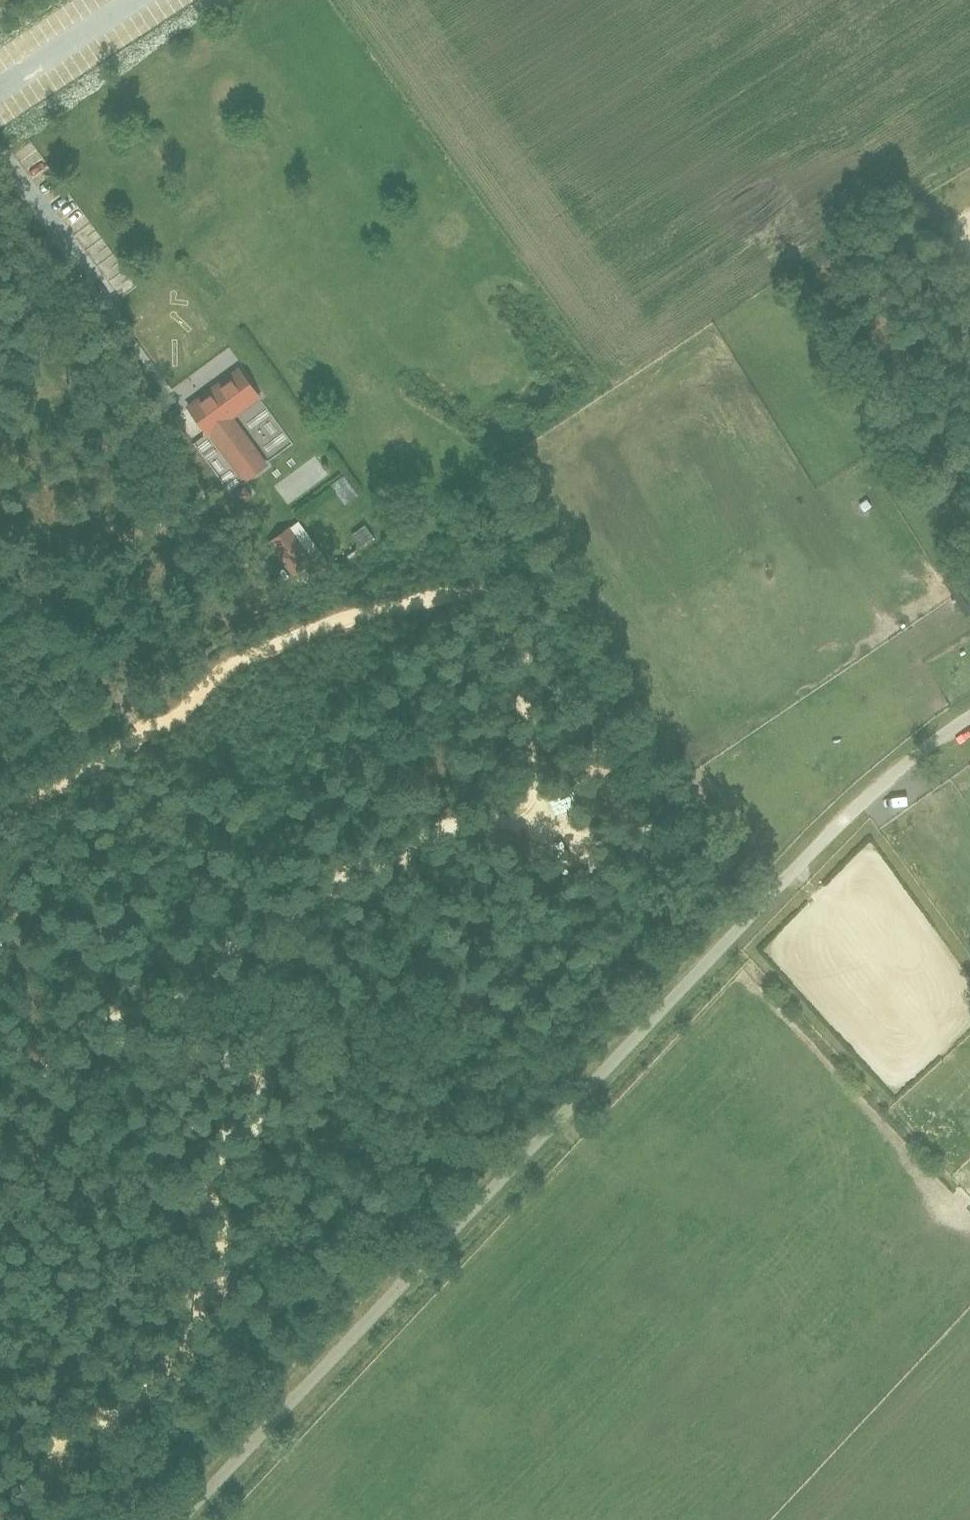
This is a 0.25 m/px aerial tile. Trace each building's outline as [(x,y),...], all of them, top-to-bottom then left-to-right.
[(259,396),(240,370),(188,408),(207,434),(210,432),(246,480),(265,466),(230,418),(259,396)] [(358,494),(344,474),(330,485),(345,504),(358,494)] [(253,495),(246,485),(238,490),(246,500),(253,495)] [(289,526),(266,543),(290,577),(314,561),(289,526)]
